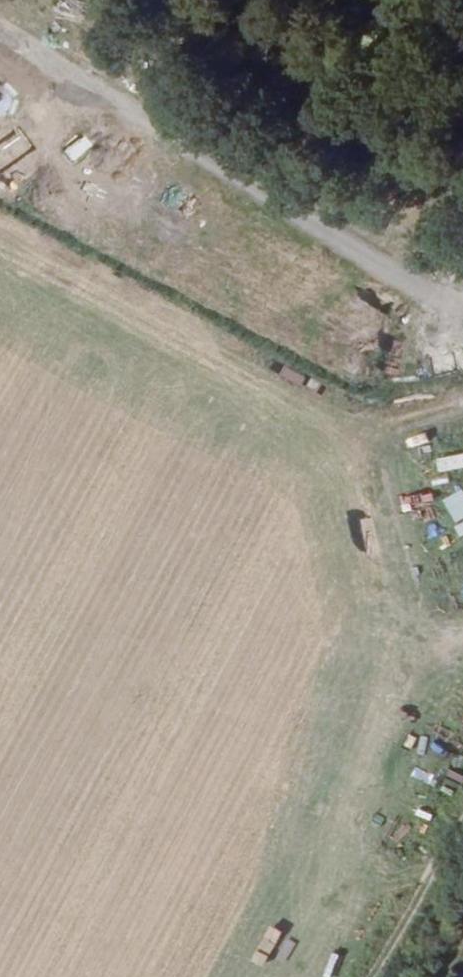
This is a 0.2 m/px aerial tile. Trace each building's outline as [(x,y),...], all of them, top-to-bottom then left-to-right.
[(462,468),(462,454),(433,460),(436,473),(462,468)] [(458,538),(462,535),(462,491),(462,489),(440,500),(458,538)]
